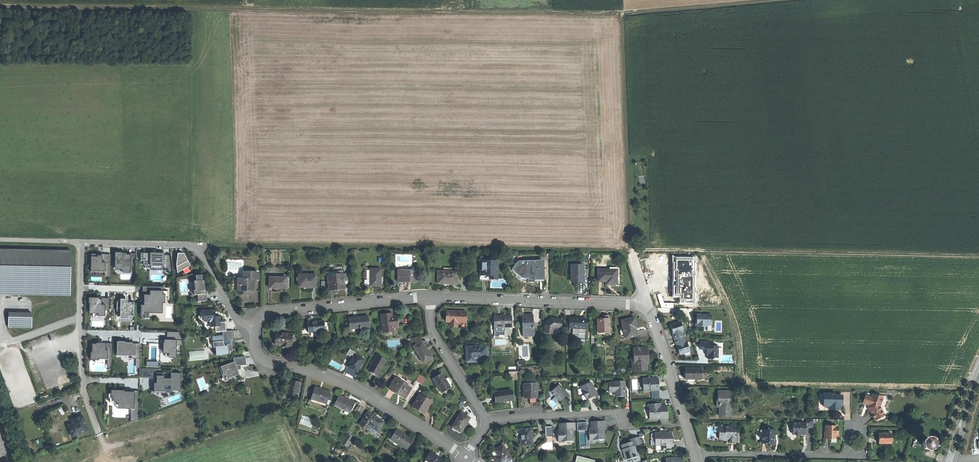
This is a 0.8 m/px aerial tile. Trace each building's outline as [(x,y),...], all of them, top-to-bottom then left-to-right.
[(0,250),(0,290),(10,290),(10,294),(40,295),(40,290),(70,291),(71,251),(0,250)] [(178,255),(184,269),(194,265),(187,251),(178,255)] [(121,255),(115,255),(115,268),(124,268),(124,269),(131,270),(131,267),(136,267),(136,254),(135,254),(135,255),(127,255),(127,254),(122,253),(121,253),(121,255)] [(174,274),(172,256),(165,257),(164,255),(155,255),(151,255),(151,253),(141,253),(141,261),(144,261),(144,265),(145,265),(145,268),(151,269),(151,265),(158,266),(158,268),(164,268),(164,271),(168,271),(168,272),(170,272),(170,274),(174,274)] [(98,255),(92,254),(91,272),(106,272),(106,276),(110,277),(111,255),(102,255),(102,256),(98,256),(98,255)] [(538,279),(543,279),(543,261),(519,261),(513,269),(522,277),(532,277),(538,277),(538,279)] [(497,262),(491,262),(487,262),(481,262),(481,274),(490,274),(489,278),(497,278),(497,277),(497,262)] [(577,282),(583,282),(583,265),(572,265),(571,281),(577,282)] [(381,269),(371,269),(371,286),(375,286),(381,286),(381,269)] [(617,284),(617,272),(611,272),(611,269),(610,269),(599,269),(598,281),(607,281),(607,284),(612,284),(617,284)] [(408,280),(417,280),(417,270),(412,270),(412,271),(399,271),(399,281),(404,281),(408,282),(408,280)] [(447,283),(457,283),(457,272),(438,271),(438,283),(447,283)] [(244,279),(242,279),(241,291),(247,291),(254,291),(254,280),(258,280),(258,273),(244,273),(244,279)] [(344,281),(343,274),(337,275),(328,277),(330,290),(338,289),(345,288),(344,281)] [(308,287),(317,287),(317,275),(299,275),(299,287),(308,287)] [(202,276),(196,276),(197,281),(194,282),(195,287),(196,287),(197,291),(195,291),(194,291),(194,295),(198,295),(198,302),(207,301),(206,294),(205,294),(204,291),(205,291),(205,286),(204,281),(203,281),(202,276)] [(278,288),(287,288),(287,277),(269,277),(269,288),(278,288)] [(163,287),(144,287),(144,296),(146,296),(145,307),(146,307),(146,313),(154,314),(154,308),(160,308),(161,301),(168,302),(168,291),(163,291),(163,287)] [(120,316),(134,317),(135,303),(125,302),(125,296),(121,296),(120,302),(117,302),(117,312),(120,312),(120,316)] [(102,300),(90,299),(90,309),(91,309),(91,313),(93,313),(98,313),(98,317),(105,317),(106,311),(110,311),(110,298),(102,298),(102,300)] [(216,327),(216,329),(216,332),(223,332),(226,331),(225,322),(220,323),(220,320),(220,317),(216,317),(216,316),(214,315),(213,315),(212,311),(206,311),(201,318),(207,323),(208,321),(210,323),(211,327),(216,327)] [(457,322),(465,322),(466,312),(456,312),(447,311),(446,321),(450,322),(450,326),(457,326),(457,322)] [(31,328),(32,313),(9,313),(9,327),(31,328)] [(393,327),(397,327),(397,317),(392,317),(391,314),(386,315),(381,315),(383,333),(393,332),(393,327)] [(523,336),(533,336),(533,315),(527,315),(522,315),(523,336)] [(712,315),(697,315),(697,318),(697,320),(696,320),(696,327),(707,327),(707,325),(707,322),(712,322),(712,315)] [(494,327),(504,327),(512,327),(511,316),(503,316),(494,316),(494,327)] [(350,329),(369,327),(368,317),(359,318),(349,319),(350,329)] [(205,330),(216,329),(216,327),(211,327),(210,323),(208,321),(207,323),(201,318),(199,319),(205,324),(205,330)] [(637,336),(635,328),(637,328),(636,324),(634,318),(622,321),(624,330),(620,331),(621,336),(625,335),(626,338),(637,336)] [(555,328),(560,328),(562,321),(556,320),(552,319),(546,323),(545,332),(553,334),(554,329),(555,328)] [(573,328),(585,328),(586,319),(578,319),(570,319),(570,327),(570,328),(573,328)] [(610,333),(609,319),(598,319),(597,319),(598,333),(610,333)] [(308,328),(309,333),(325,331),(324,322),(315,323),(308,323),(308,328)] [(674,339),(684,336),(686,335),(684,330),(683,331),(680,322),(670,325),(672,331),(673,334),(674,339)] [(504,327),(494,327),(494,335),(504,335),(504,327)] [(585,334),(585,328),(573,328),(572,337),(578,337),(578,333),(585,334)] [(232,331),(226,331),(223,332),(223,336),(208,338),(209,348),(216,348),(216,355),(228,354),(228,352),(233,352),(232,341),(233,341),(233,336),(232,331)] [(181,332),(167,332),(167,340),(165,340),(165,343),(162,343),(162,347),(164,347),(176,348),(177,348),(177,345),(182,345),(181,332)] [(290,347),(291,347),(293,334),(285,333),(277,332),(275,344),(281,346),(290,348),(290,347)] [(686,343),(684,336),(674,339),(676,346),(677,346),(678,349),(680,355),(690,351),(687,342),(686,343)] [(423,363),(431,357),(428,352),(426,350),(427,349),(421,341),(412,347),(423,363)] [(709,342),(700,342),(700,349),(707,349),(708,351),(708,353),(707,354),(708,355),(708,356),(708,359),(713,359),(714,358),(718,358),(718,346),(709,346),(709,342)] [(112,366),(113,343),(105,343),(105,346),(93,345),(93,352),(92,352),(92,359),(95,359),(103,360),(107,360),(107,366),(112,366)] [(133,343),(117,343),(117,356),(132,356),(132,359),(137,359),(140,359),(140,363),(137,363),(137,367),(140,367),(140,344),(133,344),(133,343)] [(176,358),(176,348),(164,347),(164,353),(166,353),(170,353),(170,357),(176,358)] [(475,358),(487,358),(487,347),(467,347),(467,353),(467,361),(475,361),(475,358)] [(350,348),(346,354),(350,357),(354,351),(350,348)] [(634,360),(635,370),(646,370),(646,363),(648,363),(647,357),(647,348),(634,349),(634,360)] [(352,369),(356,372),(364,360),(354,354),(347,366),(352,369)] [(372,373),(377,376),(385,362),(376,356),(368,371),(372,373)] [(237,369),(239,368),(239,367),(239,366),(246,365),(246,362),(245,357),(234,358),(234,363),(220,368),(223,376),(227,374),(228,378),(239,375),(237,370),(237,369)] [(155,369),(140,368),(140,376),(141,376),(141,378),(151,378),(151,380),(155,380),(155,379),(157,379),(157,381),(157,383),(154,383),(154,385),(153,385),(152,391),(165,392),(166,385),(171,385),(171,390),(174,390),(174,391),(176,391),(176,390),(180,390),(180,380),(181,380),(181,373),(171,373),(171,379),(164,379),(164,373),(157,373),(157,377),(155,376),(155,369)] [(701,379),(701,373),(701,369),(685,369),(685,374),(685,379),(690,379),(694,379),(701,379)] [(513,380),(517,380),(517,372),(509,372),(509,377),(513,376),(513,380)] [(416,381),(422,385),(426,378),(420,374),(416,381)] [(441,393),(450,388),(448,385),(446,381),(441,374),(433,379),(441,393)] [(650,378),(643,379),(643,391),(659,390),(659,384),(658,378),(653,378),(653,380),(650,380),(650,378)] [(404,399),(411,388),(395,379),(388,389),(395,394),(404,399)] [(625,391),(624,391),(624,381),(615,381),(615,382),(608,383),(609,392),(616,392),(616,397),(620,396),(626,396),(625,391)] [(286,396),(297,398),(300,384),(295,383),(289,382),(286,396)] [(592,397),(597,395),(591,382),(581,386),(584,395),(586,394),(587,399),(592,397)] [(530,398),(536,398),(536,384),(525,385),(525,398),(530,398)] [(564,398),(567,395),(559,385),(551,392),(554,396),(555,395),(560,401),(564,398)] [(315,387),(314,391),(313,395),(311,400),(326,404),(330,392),(323,390),(315,387)] [(139,391),(139,392),(131,392),(131,393),(125,393),(124,391),(115,391),(115,394),(110,394),(110,402),(125,403),(125,409),(131,409),(132,410),(132,412),(131,412),(130,423),(138,420),(139,391)] [(504,401),(513,400),(512,391),(495,393),(496,402),(504,401)] [(731,407),(732,407),(733,392),(719,392),(719,397),(717,397),(717,401),(717,407),(720,407),(720,416),(731,417),(731,407)] [(839,404),(842,404),(843,395),(835,395),(835,393),(823,393),(823,404),(830,404),(830,408),(835,408),(839,408),(839,404)] [(883,413),(880,407),(882,400),(880,397),(873,394),(872,398),(866,396),(863,403),(869,405),(871,409),(870,411),(871,414),(873,418),(877,418),(882,416),(883,413)] [(418,411),(424,414),(431,402),(420,395),(412,407),(418,411)] [(335,405),(349,413),(354,404),(348,401),(348,400),(345,399),(340,396),(335,405)] [(0,400),(0,415),(11,444),(15,443),(12,435),(0,400)] [(658,404),(649,404),(650,420),(660,419),(660,420),(668,420),(668,413),(667,406),(660,406),(658,406),(658,404)] [(354,411),(360,415),(363,410),(357,406),(354,411)] [(369,426),(378,431),(383,422),(376,418),(367,413),(360,425),(367,430),(369,426)] [(452,427),(460,433),(465,425),(470,418),(461,413),(452,427)] [(82,418),(72,422),(73,426),(68,428),(71,438),(87,432),(82,418)] [(806,428),(813,428),(813,419),(806,419),(806,423),(793,423),(793,428),(791,430),(793,433),(793,435),(795,435),(797,437),(799,435),(802,435),(806,435),(806,428)] [(598,439),(604,438),(604,429),(606,429),(605,421),(597,422),(591,422),(591,429),(591,431),(589,431),(589,440),(598,440),(598,439)] [(586,422),(577,423),(577,430),(577,431),(586,430),(586,422)] [(573,430),(577,430),(577,423),(568,423),(560,424),(560,430),(560,433),(558,433),(558,442),(573,441),(573,430)] [(376,435),(378,431),(369,426),(367,430),(376,435)] [(738,435),(734,435),(735,427),(719,426),(719,439),(725,439),(729,439),(729,442),(737,442),(738,435)] [(835,434),(838,434),(838,427),(836,427),(836,426),(826,426),(826,432),(824,432),(824,438),(829,438),(835,438),(835,434)] [(521,445),(532,444),(530,429),(525,430),(519,430),(521,445)] [(775,437),(774,437),(774,433),(775,433),(775,430),(762,429),(762,434),(761,435),(761,438),(762,440),(762,443),(766,443),(769,443),(770,444),(773,444),(775,443),(775,437)] [(407,450),(413,440),(404,435),(396,430),(391,438),(400,444),(399,445),(407,450)] [(662,435),(662,433),(655,433),(656,446),(661,445),(666,445),(667,448),(674,448),(673,439),(672,440),(672,438),(672,433),(666,434),(666,435),(662,435)] [(880,443),(892,443),(892,434),(880,433),(880,438),(880,443)] [(626,460),(638,456),(634,446),(642,444),(639,437),(630,439),(627,440),(628,443),(622,445),(623,449),(624,449),(625,452),(623,453),(626,460)] [(927,440),(925,440),(923,442),(922,443),(922,445),(922,447),(923,449),(925,450),(927,450),(929,450),(930,449),(931,447),(932,445),(931,443),(930,442),(929,441),(927,440)] [(497,461),(506,461),(511,459),(503,445),(494,450),(498,456),(495,458),(497,461)] [(443,460),(437,456),(430,452),(425,460),(429,461),(442,461),(443,460)]
